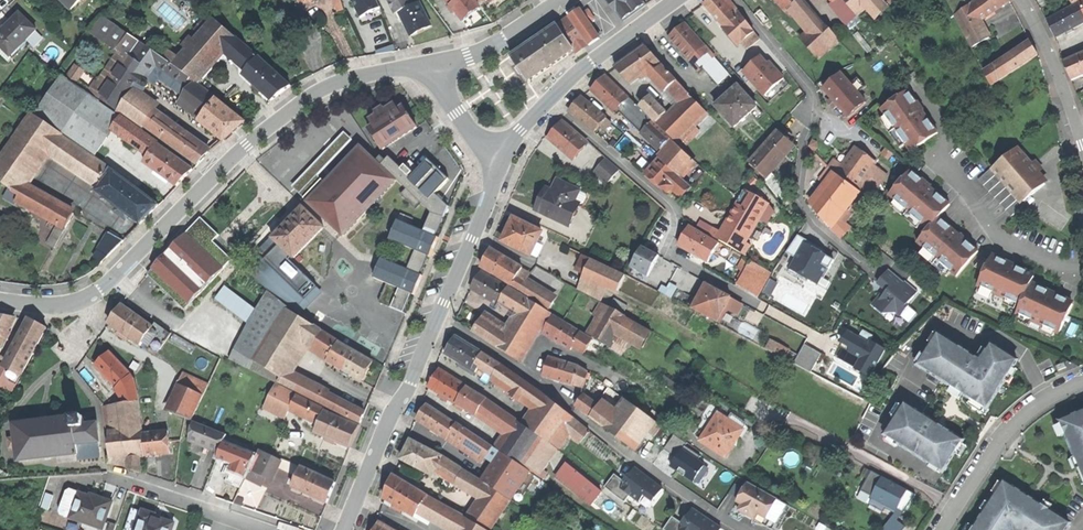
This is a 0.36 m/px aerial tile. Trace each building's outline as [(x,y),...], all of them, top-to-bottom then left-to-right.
[(72,11),(83,0),(61,0),(72,11)] [(346,10),(359,4),(358,0),(341,0),(344,10),(346,10)] [(401,13),(399,7),(412,1),(412,0),(390,0),(397,15),(401,13)] [(464,22),(472,15),(480,9),(473,0),(447,0),(464,22)] [(617,11),(633,0),(609,0),(617,11)] [(643,0),(633,0),(617,11),(625,22),(636,13),(647,6),(643,0)] [(704,5),(724,28),(724,29),(733,21),(736,19),(738,17),(734,11),(736,9),(729,0),(710,0),(704,5)] [(786,12),(791,8),(800,0),(776,0),(786,12)] [(803,0),(800,0),(791,8),(811,31),(822,22),(803,0)] [(857,16),(873,3),(877,0),(844,0),(857,16)] [(873,3),(880,13),(888,6),(882,0),(877,0),(873,3)] [(979,23),(981,22),(1010,1),(1009,0),(979,0),(968,7),(979,23)] [(401,13),(412,37),(423,31),(433,27),(421,3),(415,6),(412,1),(399,7),(401,13)] [(346,10),(364,49),(372,46),(379,44),(359,4),(346,10)] [(1056,38),(1082,24),(1082,12),(1079,4),(1047,21),(1052,30),(1056,38)] [(990,38),(981,22),(979,23),(968,7),(956,16),(972,48),(990,38)] [(752,29),(736,9),(734,11),(738,17),(736,19),(739,23),(737,26),(733,21),(724,29),(724,28),(723,29),(738,47),(742,43),(746,40),(743,37),(752,29)] [(587,43),(589,46),(600,39),(590,24),(583,14),(580,10),(569,17),(587,43)] [(589,10),(583,14),(590,24),(595,20),(589,10)] [(755,15),(769,32),(775,27),(761,10),(755,15)] [(0,36),(0,47),(4,51),(11,58),(37,33),(21,16),(7,29),(0,36)] [(574,51),(587,43),(569,17),(557,26),(574,51)] [(121,48),(129,37),(104,20),(97,31),(121,48)] [(196,81),(227,47),(235,36),(216,20),(196,42),(189,51),(181,60),(175,66),(191,77),(196,81)] [(839,41),(822,22),(811,31),(801,40),(817,60),(839,41)] [(678,30),(670,38),(690,60),(705,47),(685,24),(678,30)] [(569,55),(574,51),(557,26),(511,57),(520,69),(529,82),(569,55)] [(755,32),(752,29),(743,37),(746,40),(755,32)] [(761,39),(755,32),(746,40),(742,43),(748,50),(761,39)] [(227,47),(237,55),(246,45),(235,36),(227,47)] [(184,47),(189,51),(196,42),(192,38),(184,47)] [(991,39),(990,38),(972,48),(974,51),(991,39)] [(138,41),(128,56),(134,60),(144,44),(138,41)] [(577,55),(589,46),(587,43),(574,51),(577,55)] [(168,76),(175,66),(163,58),(144,44),(134,60),(147,68),(140,78),(148,83),(158,69),(168,76)] [(985,75),(992,86),(1038,55),(1031,44),(985,75)] [(237,55),(251,68),(260,58),(246,45),(237,55)] [(631,58),(616,68),(630,85),(639,79),(661,63),(646,47),(631,58)] [(715,59),(705,47),(690,60),(693,63),(702,71),(704,69),(715,59)] [(169,50),(163,58),(175,66),(181,60),(169,50)] [(14,61),(11,58),(4,51),(0,55),(9,65),(14,61)] [(120,51),(111,65),(117,69),(126,55),(120,51)] [(1072,80),(1082,76),(1082,54),(1064,62),(1069,73),(1072,80)] [(98,98),(119,111),(129,96),(140,78),(147,68),(134,60),(128,56),(126,55),(117,69),(115,72),(103,90),(98,98)] [(743,72),(765,96),(784,79),(776,70),(774,72),(761,57),(743,72)] [(244,76),(273,101),(283,93),(292,86),(260,58),(251,68),(244,76)] [(730,75),(715,59),(704,69),(719,85),(730,75)] [(683,88),(661,63),(639,79),(641,82),(649,76),(665,92),(667,90),(674,96),(677,94),(683,88)] [(184,88),(191,77),(175,66),(168,76),(184,88)] [(97,85),(103,90),(115,72),(109,68),(97,85)] [(845,113),(849,118),(866,103),(859,94),(850,85),(841,74),(824,89),(832,98),(839,106),(845,113)] [(36,114),(66,134),(91,97),(92,95),(63,75),(36,114)] [(195,83),(196,81),(191,77),(184,88),(189,91),(195,83)] [(598,85),(592,91),(615,113),(629,99),(605,77),(598,85)] [(790,85),(784,79),(765,96),(770,103),(790,85)] [(858,79),(850,85),(859,94),(866,88),(858,79)] [(203,117),(217,99),(195,83),(189,91),(182,100),(203,117)] [(92,93),(98,98),(103,90),(97,85),(92,93)] [(716,106),(734,127),(751,113),(757,107),(738,86),(725,98),(716,106)] [(690,95),(683,88),(677,94),(684,101),(689,96),(690,95)] [(906,145),(911,152),(938,133),(909,91),(881,110),(886,116),(906,145)] [(143,130),(146,127),(144,126),(154,113),(129,96),(119,111),(118,112),(143,130)] [(707,114),(689,96),(684,101),(669,116),(659,125),(677,143),(696,125),(707,114)] [(66,134),(74,140),(100,103),(91,97),(66,134)] [(576,105),(570,112),(583,124),(595,133),(600,126),(606,119),(582,98),(576,105)] [(630,98),(629,99),(615,113),(618,116),(620,113),(643,134),(645,132),(644,132),(653,123),(652,122),(653,120),(630,98)] [(642,107),(657,123),(667,113),(651,98),(642,107)] [(834,110),(839,106),(832,98),(827,102),(830,106),(834,110)] [(245,123),(217,99),(203,117),(199,121),(224,141),(236,131),(245,123)] [(95,155),(113,129),(121,118),(100,103),(74,140),(95,155)] [(371,120),(375,126),(399,110),(395,104),(386,110),(388,113),(380,118),(378,115),(371,120)] [(369,129),(383,150),(418,128),(412,118),(404,106),(399,110),(375,126),(369,129)] [(378,115),(380,118),(388,113),(386,110),(384,107),(376,112),(378,115)] [(763,114),(757,107),(751,113),(757,120),(763,114)] [(146,127),(199,165),(205,159),(210,153),(154,113),(144,126),(146,127)] [(657,123),(659,125),(669,116),(667,113),(657,123)] [(50,149),(63,136),(64,135),(33,114),(0,161),(0,181),(10,188),(19,194),(25,185),(49,150),(50,149)] [(900,148),(906,145),(886,116),(880,120),(900,148)] [(119,134),(149,156),(158,144),(121,118),(113,129),(119,134)] [(612,124),(606,119),(600,126),(606,131),(612,124)] [(548,138),(574,160),(588,144),(562,122),(555,130),(548,138)] [(671,139),(653,123),(644,132),(645,132),(662,148),(664,146),(671,139)] [(699,129),(696,125),(677,143),(681,147),(699,129)] [(783,136),(778,132),(750,164),(766,178),(776,167),(784,159),(795,146),(788,141),(783,136)] [(786,133),(783,136),(788,141),(791,137),(786,133)] [(61,156),(102,184),(113,170),(63,136),(50,149),(61,156)] [(676,144),(671,139),(664,146),(670,152),(676,144)] [(194,170),(158,144),(149,156),(144,163),(178,187),(186,179),(194,170)] [(695,162),(676,144),(670,152),(662,160),(677,173),(681,177),(695,162)] [(376,162),(361,148),(324,188),(289,156),(271,174),(281,184),(305,206),(309,202),(344,235),(397,181),(394,179),(381,167),(376,162)] [(60,157),(61,156),(50,149),(49,150),(60,157)] [(837,175),(855,189),(860,182),(872,166),(874,163),(856,150),(842,168),(837,175)] [(995,167),(1024,202),(1045,184),(1037,175),(1029,166),(1015,150),(995,167)] [(387,161),(382,156),(380,158),(376,162),(381,167),(387,161)] [(387,161),(381,167),(394,179),(395,177),(407,189),(401,195),(416,209),(422,203),(434,214),(426,232),(399,221),(391,240),(404,246),(396,264),(383,259),(374,279),(387,284),(400,290),(392,309),(405,314),(412,295),(415,295),(423,276),(421,275),(428,257),(431,258),(439,238),(437,237),(450,206),(438,195),(451,181),(429,160),(412,178),(410,176),(413,173),(406,166),(403,169),(391,157),(387,161)] [(111,167),(132,183),(136,176),(136,173),(117,159),(111,167)] [(606,159),(594,173),(607,184),(619,169),(606,159)] [(786,161),(784,159),(776,167),(779,170),(783,165),(786,161)] [(662,189),(663,188),(677,173),(662,160),(647,176),(655,183),(662,189)] [(697,164),(695,162),(681,177),(683,179),(697,164)] [(829,170),(836,175),(837,175),(842,168),(835,162),(829,170)] [(1034,162),(1029,166),(1037,175),(1042,170),(1034,162)] [(884,175),(872,166),(860,182),(873,191),(884,175)] [(150,215),(159,206),(113,170),(102,184),(97,191),(141,225),(150,215)] [(830,182),(834,173),(826,170),(822,179),(830,182)] [(1011,217),(1023,207),(990,170),(979,180),(1011,217)] [(911,171),(889,196),(895,201),(921,224),(929,230),(939,218),(950,205),(911,171)] [(693,188),(683,179),(681,177),(677,173),(663,188),(669,194),(673,190),(683,200),(693,188)] [(812,206),(831,228),(859,191),(855,189),(837,175),(836,175),(812,206)] [(537,211),(568,225),(578,204),(574,202),(579,190),(557,180),(552,191),(547,189),(543,199),(537,211)] [(867,198),(873,191),(860,182),(855,189),(859,191),(867,198)] [(303,208),(305,206),(281,184),(273,192),(279,197),(285,203),(287,205),(288,204),(297,215),(303,208)] [(74,213),(25,185),(19,194),(21,196),(18,201),(59,224),(66,228),(74,213)] [(16,204),(18,201),(21,196),(19,194),(10,188),(5,197),(16,204)] [(149,196),(160,204),(166,199),(154,190),(149,196)] [(837,236),(867,198),(859,191),(831,228),(837,236)] [(747,192),(738,208),(758,219),(759,216),(767,202),(747,192)] [(282,206),(285,203),(279,197),(276,199),(282,206)] [(917,229),(921,224),(895,201),(891,206),(917,229)] [(1043,201),(1035,213),(1063,232),(1070,220),(1043,201)] [(770,209),(767,202),(759,216),(765,219),(770,209)] [(325,228),(303,208),(297,215),(289,224),(274,240),(282,247),(282,248),(288,253),(295,259),(325,228)] [(724,234),(720,241),(743,254),(749,244),(747,243),(760,220),(758,219),(738,208),(729,225),(724,234)] [(665,212),(658,223),(668,227),(671,220),(671,214),(665,212)] [(507,230),(502,241),(530,256),(531,254),(536,245),(542,233),(513,218),(507,230)] [(979,252),(939,218),(929,230),(918,243),(923,248),(950,271),(957,277),(979,252)] [(647,247),(658,252),(661,245),(665,237),(669,228),(668,227),(658,223),(643,247),(646,248),(647,247)] [(48,242),(51,244),(60,228),(57,227),(48,242)] [(679,245),(708,262),(718,243),(689,227),(684,236),(679,245)] [(56,246),(64,231),(60,228),(51,244),(56,246)] [(710,235),(720,241),(724,234),(714,229),(710,235)] [(95,258),(101,265),(124,242),(110,233),(95,258)] [(187,233),(147,274),(184,310),(224,268),(187,233)] [(805,242),(790,270),(820,287),(836,259),(805,242)] [(542,248),(536,245),(531,254),(537,257),(542,248)] [(295,303),(317,279),(295,259),(288,253),(282,248),(261,272),(295,303)] [(946,276),(950,271),(923,248),(919,253),(946,276)] [(481,267),(494,275),(494,274),(512,285),(516,278),(522,268),(491,249),(486,258),(481,267)] [(575,271),(583,275),(590,260),(583,256),(575,271)] [(739,266),(746,270),(751,260),(744,256),(739,266)] [(1017,269),(992,257),(990,261),(983,258),(975,267),(988,273),(982,286),(985,288),(983,294),(994,299),(996,293),(1022,305),(1018,313),(1045,325),(1043,331),(1054,336),(1056,331),(1060,333),(1073,305),(1048,293),(1048,292),(1040,288),(1039,289),(1031,285),(1034,277),(1026,273),(1027,272),(1018,268),(1017,269)] [(590,260),(583,275),(606,285),(618,291),(624,276),(590,260)] [(736,288),(732,294),(752,306),(771,273),(758,266),(759,264),(751,260),(746,270),(736,288)] [(890,267),(877,284),(884,290),(873,304),(894,321),(898,315),(902,318),(922,292),(890,267)] [(471,289),(498,306),(502,301),(509,289),(508,288),(482,272),(477,281),(471,289)] [(774,275),(771,273),(752,306),(755,307),(774,275)] [(600,300),(606,285),(583,275),(576,288),(600,300)] [(540,293),(516,278),(512,285),(511,287),(534,301),(540,293)] [(730,297),(702,282),(696,294),(689,306),(717,321),(718,319),(730,297)] [(732,295),(732,294),(736,288),(726,283),(722,290),(732,295)] [(379,303),(392,309),(400,290),(387,284),(379,303)] [(508,288),(509,289),(502,301),(521,312),(528,300),(508,288)] [(247,327),(257,312),(227,290),(217,305),(247,327)] [(236,349),(256,362),(289,310),(290,308),(269,291),(257,312),(247,327),(236,349)] [(554,302),(540,293),(534,301),(534,302),(549,311),(554,302)] [(611,306),(624,312),(627,306),(615,299),(611,306)] [(549,312),(528,300),(521,312),(505,338),(499,348),(520,361),(521,359),(549,312)] [(594,315),(599,318),(605,321),(612,310),(601,303),(594,315)] [(141,346),(146,339),(154,328),(153,328),(123,306),(116,316),(110,324),(141,346)] [(286,373),(308,339),(316,327),(289,310),(256,362),(282,378),(282,379),(286,373)] [(589,335),(611,348),(615,341),(619,334),(628,319),(612,310),(605,321),(599,318),(589,335)] [(552,314),(549,312),(521,359),(524,361),(541,332),(552,315),(552,314)] [(581,333),(552,315),(541,332),(555,340),(571,350),(574,345),(581,333)] [(1,343),(7,332),(13,319),(5,317),(0,316),(0,345),(1,343)] [(651,332),(628,319),(619,334),(631,341),(642,347),(651,332)] [(8,371),(21,377),(47,328),(42,326),(34,322),(8,371)] [(473,333),(499,348),(505,338),(480,322),(473,333)] [(154,328),(146,339),(157,347),(160,342),(164,345),(172,334),(156,324),(153,328),(154,328)] [(308,339),(333,355),(340,343),(316,327),(308,339)] [(853,327),(843,345),(864,357),(858,369),(876,379),(893,348),(853,327)] [(212,331),(203,348),(220,358),(223,353),(228,357),(235,345),(212,331)] [(12,334),(7,332),(1,343),(6,345),(12,334)] [(593,340),(581,333),(574,345),(585,352),(593,340)] [(627,348),(631,341),(619,334),(615,341),(627,348)] [(1017,360),(991,344),(981,361),(941,335),(934,345),(931,343),(924,356),(927,357),(920,367),(954,389),(956,386),(963,391),(962,393),(987,409),(999,390),(1009,375),(1008,374),(1017,360)] [(451,345),(446,354),(461,364),(472,371),(474,366),(483,353),(456,337),(451,345)] [(770,340),(766,349),(784,358),(788,349),(770,340)] [(627,348),(615,341),(611,348),(610,348),(622,355),(627,348)] [(798,363),(817,372),(827,351),(808,342),(798,363)] [(368,371),(373,362),(340,343),(333,355),(329,361),(363,380),(368,371)] [(792,352),(788,349),(784,358),(788,360),(792,352)] [(95,366),(117,389),(132,375),(110,352),(103,358),(95,366)] [(501,365),(483,353),(474,366),(479,369),(493,378),(495,376),(501,365)] [(548,358),(543,376),(562,382),(584,388),(588,373),(582,371),(582,368),(548,358)] [(279,382),(282,378),(256,362),(251,369),(279,382)] [(474,377),(476,373),(472,371),(461,364),(459,368),(474,377)] [(548,398),(501,365),(495,376),(541,407),(548,398)] [(429,387),(456,404),(467,387),(440,369),(434,378),(429,387)] [(21,377),(8,371),(7,370),(0,383),(0,387),(13,392),(21,377)] [(660,379),(646,370),(638,382),(652,391),(660,379)] [(323,391),(286,373),(282,379),(282,378),(279,382),(317,402),(322,393),(323,391)] [(136,379),(132,375),(117,389),(129,404),(139,402),(136,379)] [(186,376),(182,386),(196,393),(201,383),(186,376)] [(264,409),(286,419),(293,404),(298,394),(277,384),(264,409)] [(170,411),(192,421),(203,396),(196,393),(182,386),(170,411)] [(477,414),(487,399),(467,387),(456,404),(476,416),(477,414)] [(598,422),(632,447),(645,430),(653,420),(608,387),(605,392),(612,397),(611,399),(621,407),(620,408),(623,410),(617,418),(606,410),(606,411),(599,420),(598,422)] [(962,393),(954,389),(951,394),(958,399),(962,393)] [(365,412),(322,393),(317,402),(361,423),(365,412)] [(327,410),(298,394),(293,404),(299,409),(305,414),(307,416),(320,423),(325,412),(326,412),(327,410)] [(494,395),(489,401),(496,406),(500,399),(494,395)] [(558,406),(548,398),(541,407),(528,427),(537,434),(558,406)] [(576,406),(599,420),(606,411),(582,398),(576,406)] [(489,401),(487,399),(477,414),(499,426),(513,432),(519,423),(496,406),(489,401)] [(640,409),(663,424),(669,415),(646,400),(640,409)] [(142,431),(139,402),(129,404),(104,407),(105,414),(108,435),(142,431)] [(896,417),(886,433),(900,441),(898,444),(931,464),(932,462),(945,470),(954,456),(963,440),(944,428),(937,424),(938,422),(921,411),(920,413),(906,404),(898,418),(896,417)] [(450,436),(457,426),(427,406),(422,414),(418,420),(447,440),(450,436)] [(571,416),(558,406),(537,434),(550,443),(558,433),(563,426),(571,416)] [(1063,419),(1070,436),(1067,437),(1075,457),(1078,456),(1082,465),(1082,467),(1082,411),(1063,419)] [(326,412),(325,412),(320,423),(316,433),(350,448),(355,437),(360,427),(326,412)] [(701,441),(726,458),(733,447),(738,440),(744,430),(728,420),(719,414),(701,441)] [(581,425),(571,416),(563,426),(571,432),(574,434),(581,425)] [(15,426),(16,439),(18,449),(19,462),(58,457),(78,455),(79,460),(101,457),(99,442),(100,442),(98,425),(85,427),(84,417),(15,426)] [(730,418),(728,420),(744,430),(738,440),(740,441),(748,430),(748,428),(747,426),(734,417),(731,417),(730,418)] [(661,426),(653,420),(645,430),(649,432),(654,436),(661,426)] [(543,439),(519,423),(513,432),(500,451),(523,467),(543,439)] [(458,425),(457,426),(450,436),(457,441),(465,430),(458,425)] [(591,433),(581,425),(574,434),(584,442),(591,433)] [(662,425),(661,426),(654,436),(673,450),(681,439),(662,425)] [(566,438),(571,432),(563,426),(558,433),(566,438)] [(493,448),(465,430),(457,441),(485,459),(493,448)] [(649,432),(645,430),(632,447),(636,450),(649,432)] [(145,455),(142,431),(108,435),(108,439),(110,439),(111,457),(109,457),(108,464),(128,466),(131,470),(142,473),(140,456),(145,455)] [(144,434),(147,457),(158,456),(171,455),(169,432),(144,434)] [(558,449),(566,438),(558,433),(550,443),(558,449)] [(181,440),(179,453),(189,454),(189,451),(193,451),(195,440),(186,437),(186,441),(181,440)] [(558,449),(543,439),(523,467),(538,477),(542,472),(558,449)] [(433,476),(436,470),(442,457),(411,441),(406,451),(401,460),(433,476)] [(790,451),(805,460),(810,452),(795,443),(790,451)] [(504,456),(493,448),(485,459),(497,467),(504,456)] [(245,500),(242,507),(256,511),(271,481),(272,481),(281,464),(280,464),(282,460),(260,450),(237,496),(245,500)] [(707,468),(682,450),(669,469),(695,486),(707,468)] [(182,473),(186,474),(189,456),(189,454),(179,453),(177,473),(182,473)] [(59,463),(79,460),(78,455),(58,457),(59,463)] [(529,473),(504,456),(497,467),(486,483),(511,500),(529,473)] [(436,470),(457,482),(464,471),(442,457),(436,470)] [(561,477),(575,488),(583,478),(567,464),(560,473),(561,477)] [(336,483),(302,467),(293,488),(327,503),(331,494),(336,483)] [(615,474),(605,487),(625,502),(631,495),(639,501),(646,493),(655,499),(663,489),(649,478),(635,468),(630,476),(629,475),(624,481),(615,474)] [(918,496),(881,468),(862,493),(886,511),(890,505),(899,512),(886,528),(888,529),(906,529),(909,525),(901,519),(918,496)] [(457,482),(470,490),(477,480),(464,471),(457,482)] [(547,475),(542,472),(538,477),(543,481),(547,475)] [(535,476),(529,473),(511,500),(517,503),(535,476)] [(416,518),(420,510),(427,497),(394,476),(389,488),(385,499),(416,518)] [(583,478),(575,488),(593,502),(601,492),(583,478)] [(470,490),(484,499),(491,489),(477,480),(470,490)] [(1070,525),(1051,513),(1052,511),(1036,501),(1027,495),(1007,482),(986,514),(984,512),(972,529),(1067,529),(1070,525)] [(777,499),(748,483),(737,502),(742,505),(738,511),(747,515),(754,520),(758,514),(766,518),(777,499)] [(491,489),(484,499),(470,519),(487,529),(492,529),(511,501),(491,489)] [(61,509),(73,513),(80,494),(68,490),(61,509)] [(73,513),(72,518),(105,529),(107,522),(106,521),(113,502),(107,500),(101,498),(100,501),(80,494),(73,513)] [(455,529),(460,529),(466,519),(427,497),(420,510),(439,521),(455,529)] [(781,501),(777,499),(766,518),(758,514),(754,520),(766,526),(781,501)] [(664,529),(720,529),(721,528),(706,518),(693,509),(688,517),(687,517),(683,523),(672,516),(664,529)] [(144,511),(137,529),(172,529),(175,524),(162,519),(162,521),(158,519),(154,518),(155,515),(144,511)] [(466,519),(460,529),(485,529),(466,519)] [(451,529),(455,529),(439,521),(438,523),(451,529)] [(107,522),(105,529),(104,529),(115,529),(117,525),(107,522)]
